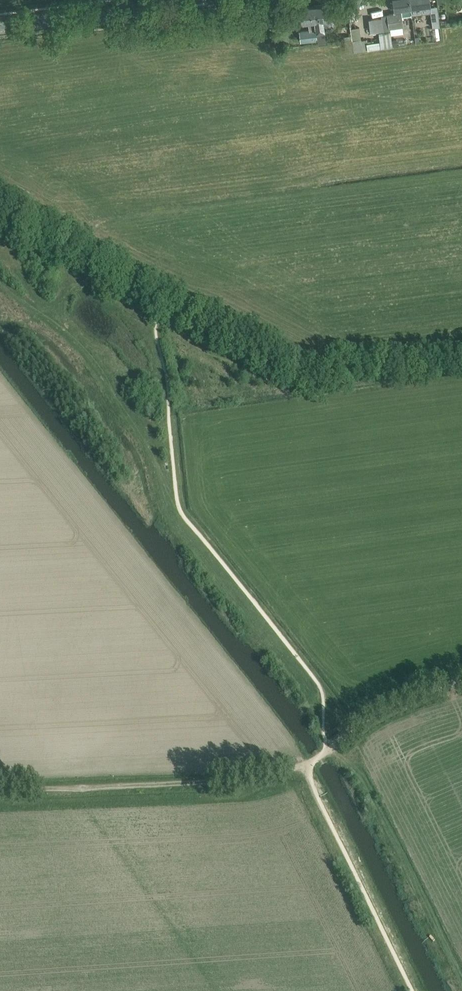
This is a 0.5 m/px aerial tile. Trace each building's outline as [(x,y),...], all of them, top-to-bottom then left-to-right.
[(411,9),(410,0),(393,0),(395,13),(381,15),(384,32),(391,31),(390,27),(403,25),(402,19),(404,18),(404,17),(412,16),(411,15),(411,9)] [(411,9),(411,15),(431,12),(433,27),(440,26),(438,8),(431,9),(430,0),(410,0),(411,9)] [(325,30),(323,20),(325,19),(326,21),(333,20),(332,12),(325,13),(324,4),(312,5),(313,13),(316,39),(328,38),(327,30),(325,30)] [(316,39),(313,13),(312,5),(301,7),(303,22),(308,22),(309,30),(299,31),(301,41),(316,39)] [(352,38),(345,39),(345,41),(346,52),(363,50),(361,40),(360,27),(351,28),(352,38)] [(384,32),(379,33),(380,43),(381,47),(393,46),(391,34),(391,31),(384,32)]
